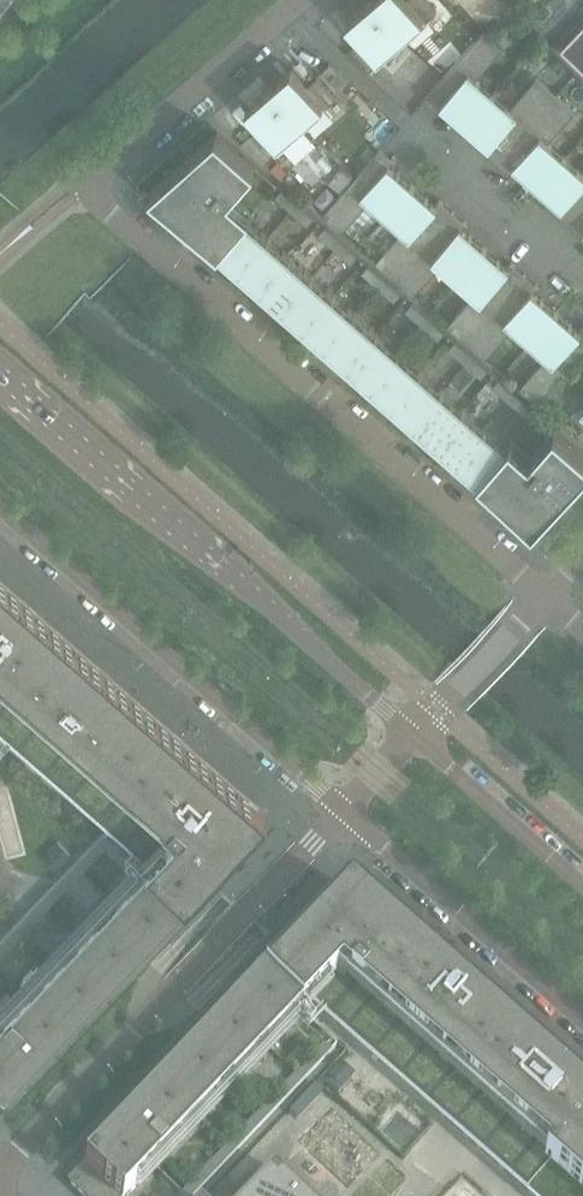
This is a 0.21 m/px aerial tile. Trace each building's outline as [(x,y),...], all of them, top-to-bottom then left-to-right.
[(427,0),(370,0),(369,1),(402,38),(424,19),(426,21),(437,12),(427,0)] [(402,38),(369,1),(346,20),(362,38),(351,47),(370,69),(381,60),(379,57),(402,38)] [(560,47),(582,69),(582,23),(560,47)] [(505,48),(514,38),(505,30),(496,40),(505,48)] [(476,79),(503,48),(483,31),(424,98),(439,111),(444,105),(466,125),(494,94),(476,79)] [(336,99),(317,76),(307,85),(292,68),(269,87),(301,125),(323,106),(325,108),(336,99)] [(497,162),(555,94),(536,78),(510,108),(494,94),(466,125),(487,144),(483,149),(497,162)] [(301,125),(269,87),(246,107),(261,125),(251,134),(270,156),(280,146),(278,144),(301,125)] [(548,142),(575,111),(555,94),(497,162),(511,174),(515,169),(537,188),(565,156),(548,142)] [(231,195),(256,167),(217,132),(151,189),(219,249),(248,217),(251,213),(231,195)] [(385,217),(413,185),(391,166),(395,161),(381,148),(322,215),(342,232),(368,202),(385,217)] [(582,208),(582,170),(582,171),(565,156),(537,188),(559,207),(555,212),(569,224),(582,208)] [(394,278),(453,211),(439,199),(435,204),(413,185),(385,217),(402,231),(375,262),(394,278)] [(298,203),(282,189),(275,196),(292,210),(298,203)] [(314,217),(298,203),(292,210),(308,225),(314,217)] [(569,224),(582,237),(582,208),(569,224)] [(457,280),(485,248),(463,229),(467,224),(453,211),(394,278),(414,295),(440,265),(457,280)] [(241,268),(269,236),(248,217),(219,249),(241,268)] [(341,241),(325,227),(318,234),(335,248),(341,241)] [(263,287),(291,255),(269,236),(241,268),(263,287)] [(357,256),(341,241),(335,248),(351,263),(357,256)] [(467,342),(525,274),(511,262),(507,267),(485,248),(457,280),(474,294),(447,325),(467,342)] [(284,306),(313,274),(291,255),(263,287),(284,306)] [(384,279),(368,265),(362,272),(378,286),(384,279)] [(306,325),(334,293),(313,274),(284,306),(306,325)] [(529,343),(557,311),(535,292),(539,287),(525,274),(467,342),(486,358),(512,328),(529,343)] [(401,293),(384,279),(378,286),(395,301),(401,293)] [(328,344),(356,312),(334,293),(306,325),(328,344)] [(428,317),(412,303),(405,310),(422,324),(428,317)] [(582,355),(582,325),(579,330),(557,311),(529,343),(546,357),(519,388),(539,405),(582,355)] [(349,362),(377,330),(356,312),(328,344),(349,362)] [(445,332),(428,317),(422,324),(438,339),(445,332)] [(372,382),(400,350),(377,330),(349,362),(372,382)] [(472,355),(455,341),(449,348),(465,363),(472,355)] [(393,401),(422,369),(400,350),(372,382),(393,401)] [(488,370),(472,355),(465,363),(482,377),(488,370)] [(415,420),(443,388),(422,369),(393,401),(415,420)] [(515,394),(499,379),(492,386),(509,401),(515,394)] [(436,440),(465,407),(443,388),(415,420),(436,440)] [(525,415),(531,408),(515,394),(509,401),(525,415)] [(582,405),(580,403),(570,413),(582,426),(582,404),(582,405)] [(458,459),(487,426),(465,407),(436,440),(458,459)] [(479,478),(508,445),(487,426),(458,459),(479,478)] [(582,476),(582,453),(556,430),(527,462),(508,445),(479,478),(499,495),(535,526),(569,490),(582,476)] [(104,824),(109,828),(144,859),(140,864),(176,896),(177,897),(180,900),(181,898),(183,896),(180,893),(196,877),(199,879),(202,876),(199,874),(200,873),(229,898),(263,928),(288,950),(286,953),(283,955),(265,974),(263,976),(302,1013),(310,1003),(312,1001),(442,1114),(535,1195),(582,1195),(582,1092),(352,890),(349,887),(263,812),(260,809),(0,581),(0,733),(104,824)] [(180,900),(177,897),(176,896),(140,864),(0,1011),(0,1088),(180,900)] [(302,1013),(263,976),(67,1182),(82,1195),(127,1195),(302,1013)] [(322,1060),(331,1051),(324,1044),(315,1053),(322,1060)] [(314,1069),(322,1060),(315,1053),(307,1062),(314,1069)] [(305,1078),(314,1069),(307,1062),(299,1071),(305,1078)] [(343,1090),(355,1076),(341,1063),(328,1077),(343,1090)] [(297,1087),(305,1078),(299,1071),(296,1074),(290,1080),(297,1087)] [(289,1096),(297,1087),(290,1080),(282,1089),(289,1096)] [(280,1105),(289,1096),(282,1089),(273,1098),(280,1105)] [(272,1113),(280,1105),(273,1098),(265,1107),(272,1113)] [(263,1122),(272,1113),(265,1107),(262,1110),(256,1116),(263,1122)] [(255,1131),(263,1122),(256,1116),(248,1125),(255,1131)] [(246,1140),(255,1131),(248,1125),(239,1134),(246,1140)] [(238,1149),(246,1140),(239,1134),(231,1143),(238,1149)] [(229,1158),(238,1149),(231,1143),(228,1146),(222,1151),(229,1158)] [(221,1167),(229,1158),(222,1151),(214,1160),(221,1167)] [(212,1176),(221,1167),(214,1160),(205,1169),(212,1176)] [(204,1185),(212,1176),(205,1169),(197,1178),(204,1185)] [(274,1169),(248,1195),(302,1195),(274,1169)] [(195,1194),(204,1185),(197,1178),(189,1187),(195,1194)]
